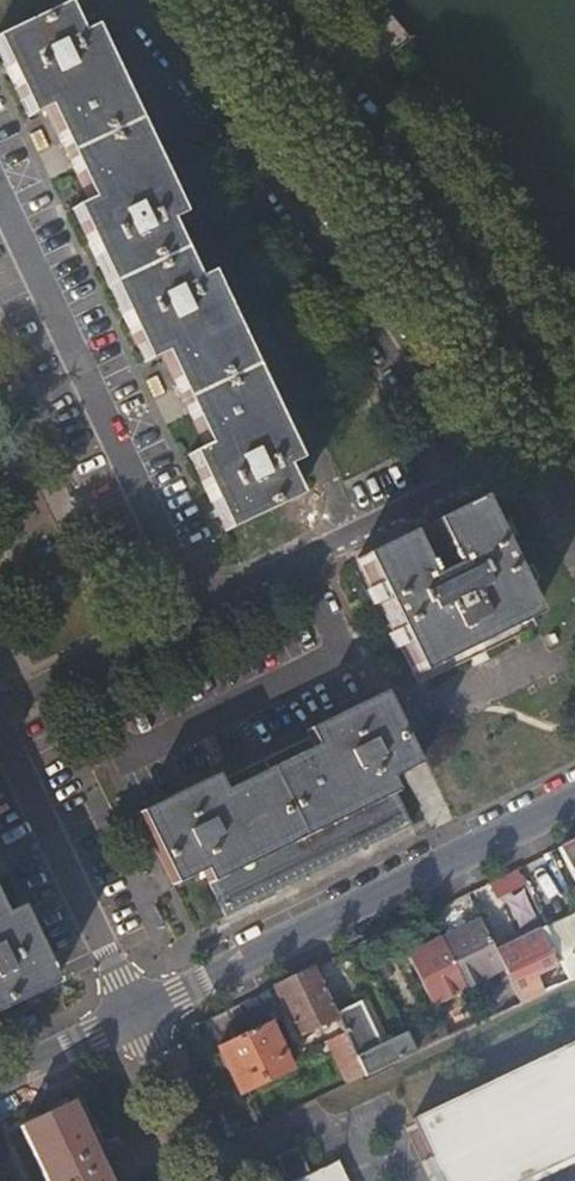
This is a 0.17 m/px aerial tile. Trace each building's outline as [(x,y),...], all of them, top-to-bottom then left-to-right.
[(67,5),(1,37),(15,67),(8,70),(23,101),(29,98),(37,115),(48,110),(65,146),(73,164),(90,200),(79,205),(88,222),(81,226),(96,257),(102,255),(129,312),(123,315),(138,346),(144,343),(152,359),(163,355),(179,391),(187,409),(204,445),(195,450),(202,466),(197,470),(211,501),(217,498),(232,528),(299,497),(285,468),(298,461),(284,430),(277,432),(263,401),(269,399),(240,336),(233,339),(218,307),(225,305),(210,273),(197,279),(170,221),(183,215),(169,184),(162,187),(148,156),(154,153),(124,91),(119,93),(104,62),(110,60),(95,28),(82,35),(67,5)] [(407,21),(368,54),(378,65),(416,32),(407,21)] [(1,37),(0,37),(0,53),(8,70),(15,67),(1,37)] [(124,91),(110,60),(104,62),(119,93),(124,91)] [(30,119),(37,115),(29,98),(23,101),(30,119)] [(169,184),(154,153),(148,156),(162,187),(169,184)] [(72,208),(81,226),(88,222),(79,205),(72,208)] [(96,257),(123,315),(129,312),(102,255),(96,257)] [(240,336),(225,305),(218,307),(233,339),(240,336)] [(146,363),(152,359),(144,343),(138,346),(146,363)] [(284,430),(269,399),(263,401),(277,432),(284,430)] [(189,452),(197,470),(202,466),(195,450),(189,452)] [(225,531),(232,528),(217,498),(211,501),(225,531)] [(407,534),(358,558),(416,675),(534,618),(477,500),(429,523),(451,568),(428,579),(407,534)] [(218,774),(141,810),(176,884),(206,870),(222,899),(407,811),(392,780),(421,766),(386,693),(309,730),(316,747),(283,764),(264,772),(226,790),(218,774)] [(561,846),(574,875),(574,839),(561,846)] [(529,890),(518,867),(492,880),(503,902),(529,890)] [(48,989),(57,984),(21,906),(4,914),(0,904),(0,1011),(48,989)] [(497,947),(482,916),(440,936),(464,987),(465,986),(479,980),(488,975),(508,966),(498,947),(497,947)] [(549,928),(572,979),(574,978),(574,917),(549,928)] [(525,1001),(566,982),(540,928),(498,947),(508,966),(514,978),(525,1001)] [(464,987),(440,936),(409,952),(433,1002),(460,989),(464,987)] [(338,1013),(316,966),(276,986),(300,1035),(340,1016),(338,1013)] [(491,982),(488,975),(479,980),(483,986),(491,982)] [(507,1009),(525,1001),(514,978),(496,986),(507,1009)] [(464,987),(460,989),(464,996),(468,994),(465,986),(464,987)] [(270,989),(208,1020),(221,1046),(272,1023),(283,1017),(270,989)] [(363,1001),(338,1013),(340,1016),(347,1031),(359,1056),(383,1045),(363,1001)] [(272,1023),(221,1046),(220,1047),(242,1093),(294,1069),(272,1023)] [(444,1024),(412,1039),(417,1052),(450,1036),(444,1024)] [(412,1039),(409,1033),(383,1045),(359,1056),(360,1058),(368,1075),(417,1052),(412,1039)] [(417,1121),(446,1180),(517,1180),(574,1154),(574,1046),(417,1121)] [(354,1082),(368,1075),(360,1058),(346,1064),(354,1082)] [(24,1127),(50,1180),(108,1180),(106,1178),(104,1172),(71,1106),(63,1109),(24,1127)] [(282,1160),(279,1156),(278,1157),(290,1180),(297,1180),(313,1173),(300,1146),(299,1147),(301,1151),(282,1160)] [(340,1162),(300,1180),(348,1180),(340,1162)]
